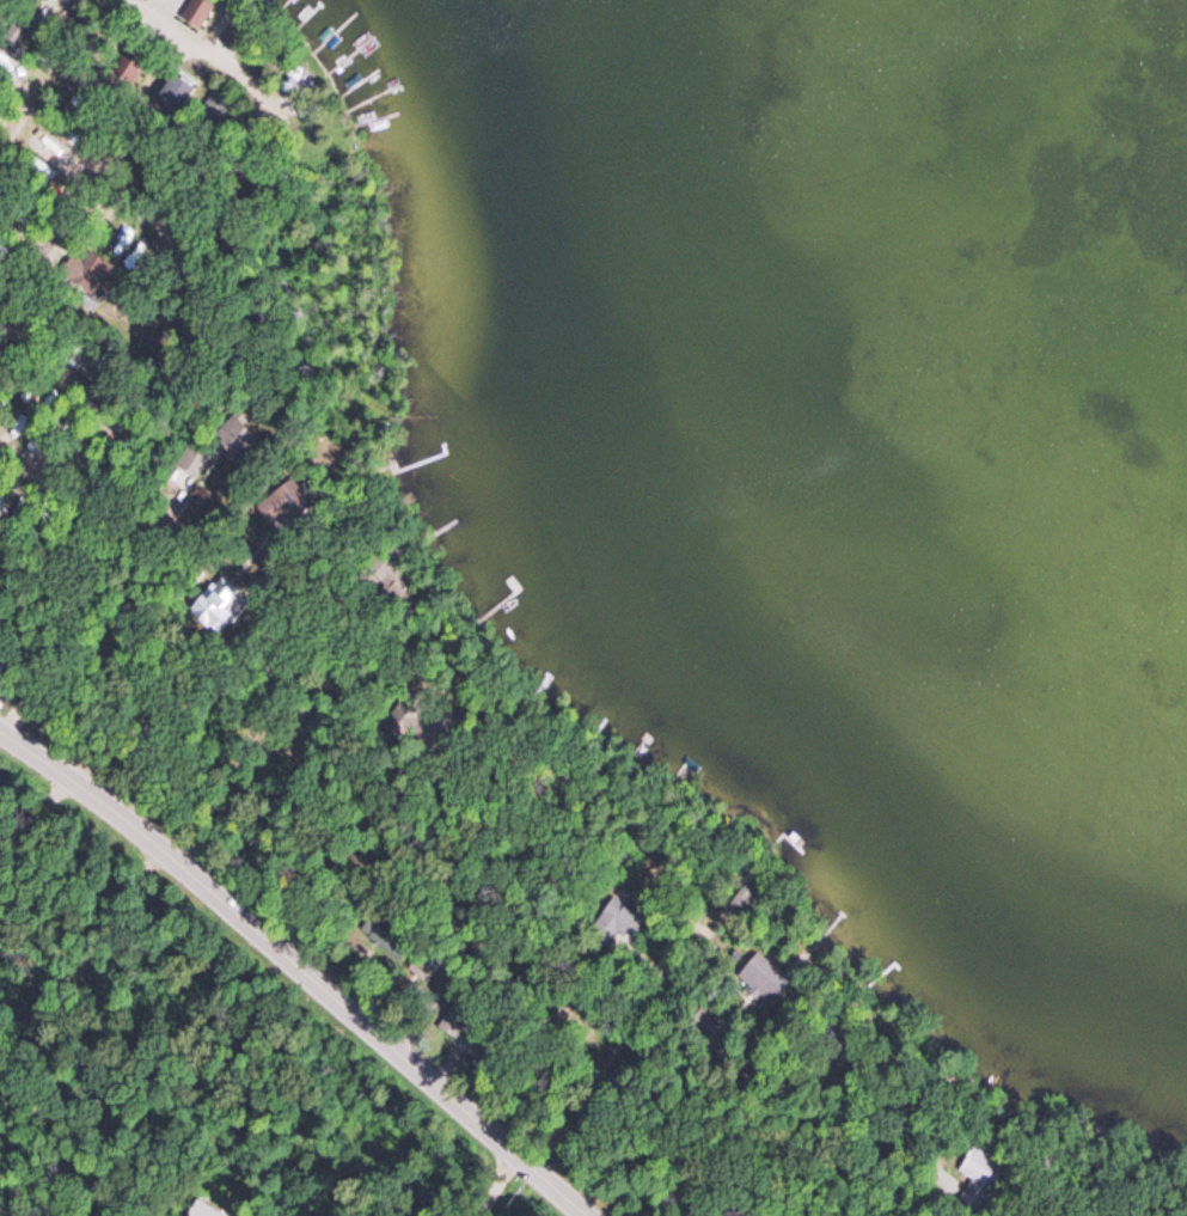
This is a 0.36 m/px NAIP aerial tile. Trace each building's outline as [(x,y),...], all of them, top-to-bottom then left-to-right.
[(199,29),(217,8),(209,0),(197,0),(183,15),(199,29)] [(171,466),(183,482),(203,466),(191,450),(171,466)] [(951,1200),(970,1214),(1004,1171),(973,1147),(954,1171),(966,1180),(951,1200)]
